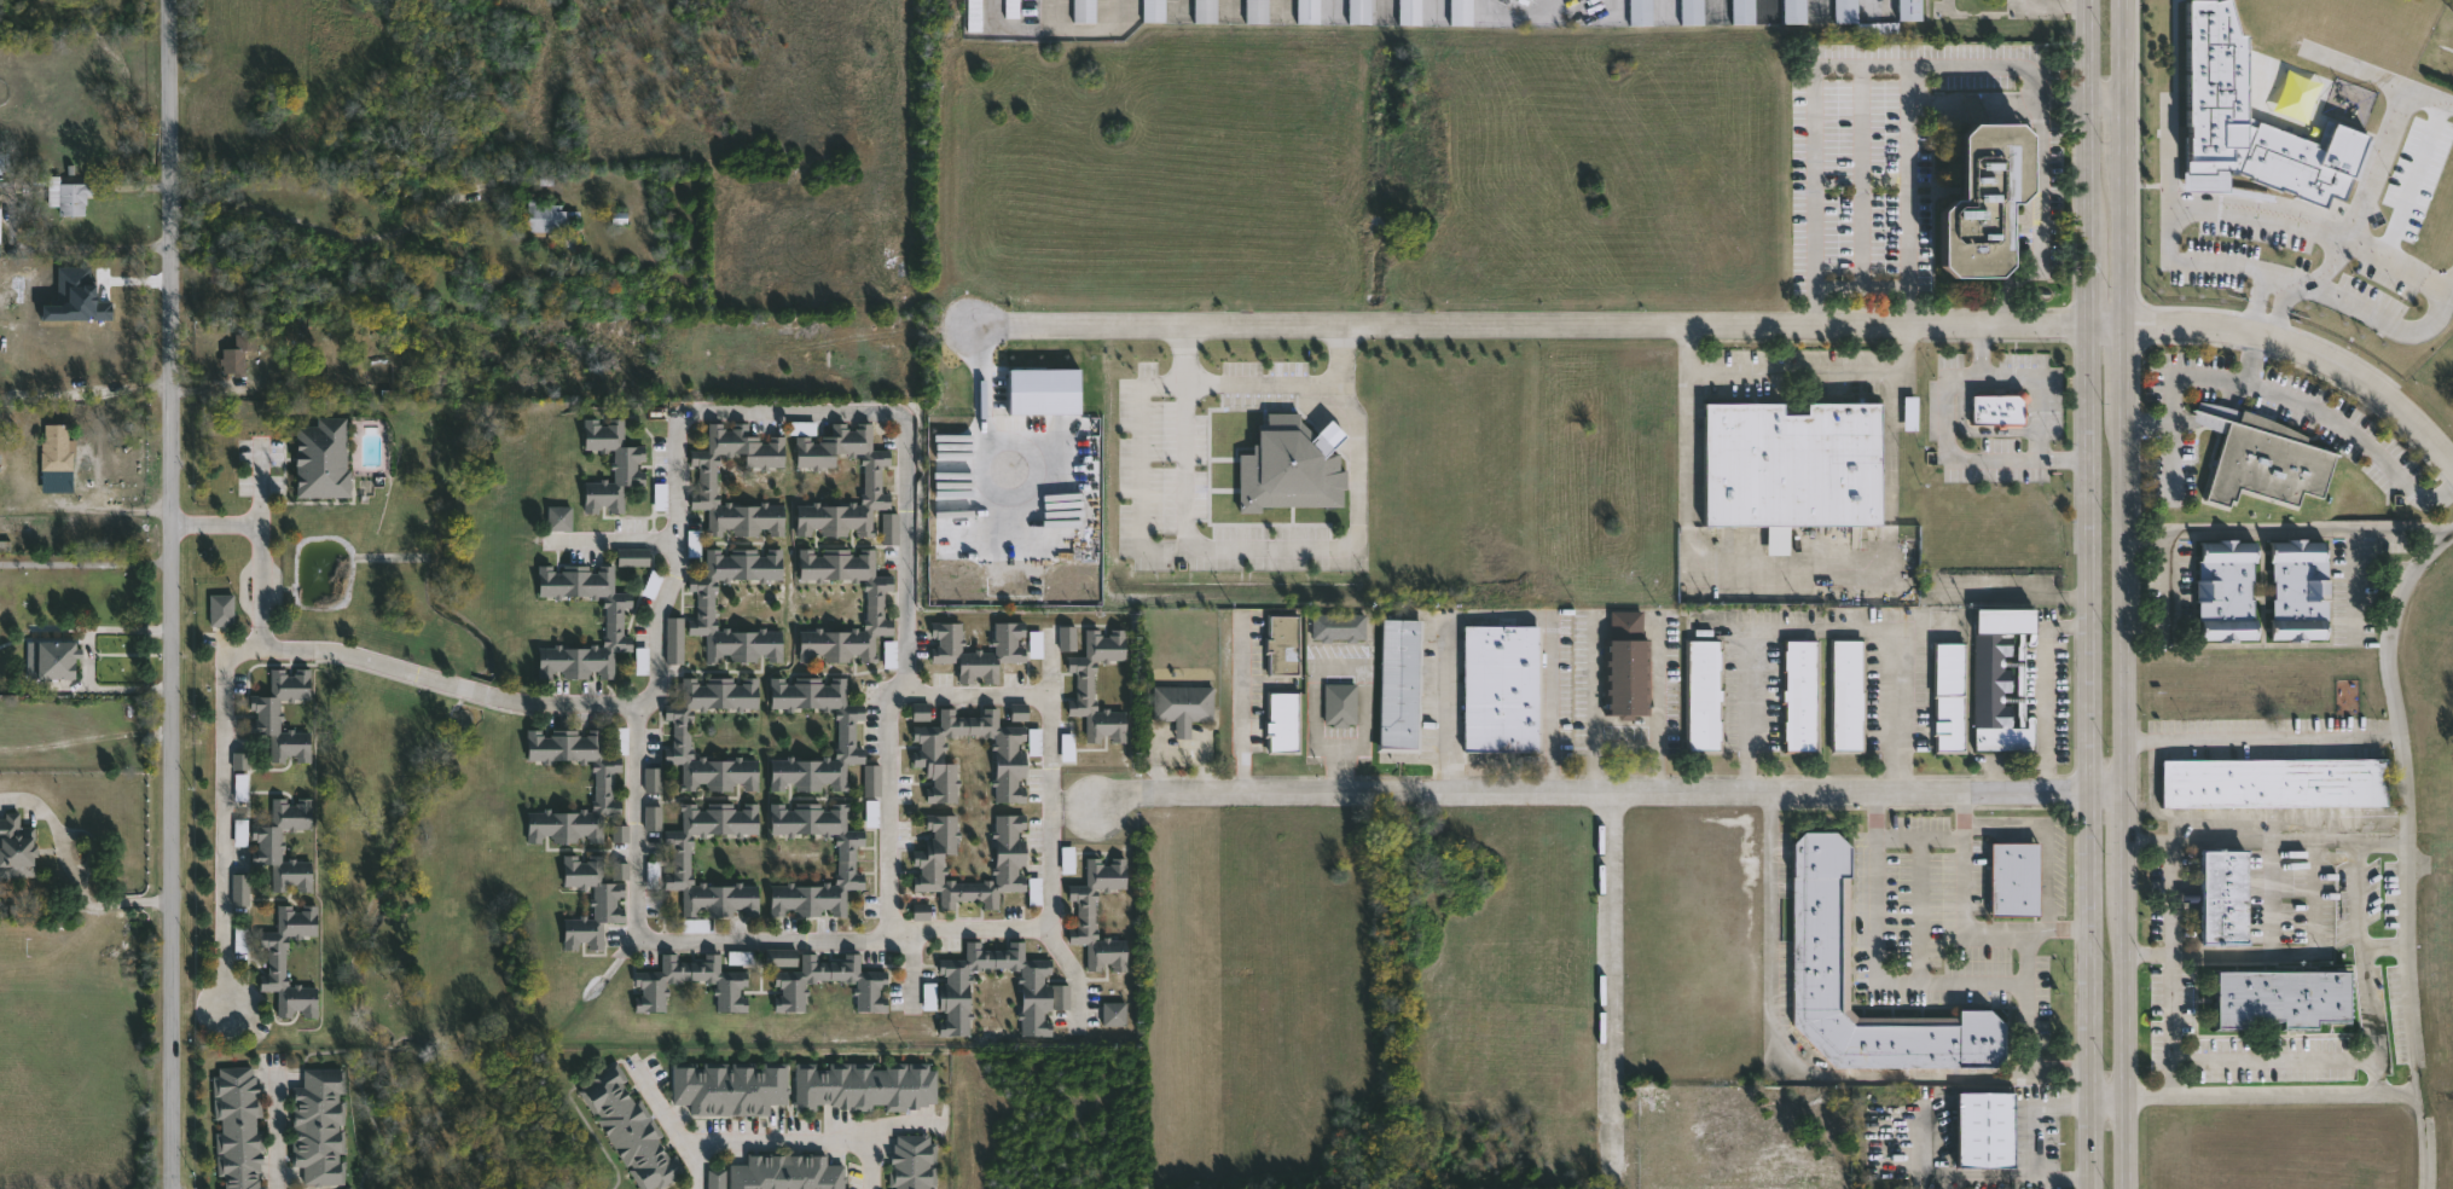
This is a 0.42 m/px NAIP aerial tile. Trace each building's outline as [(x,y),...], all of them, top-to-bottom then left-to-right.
[(981,29),(981,0),(967,0),(966,29),(981,29)] [(1005,18),(1019,18),(1019,0),(1005,0),(1005,18)] [(1072,22),(1072,0),(1095,0),(1095,22),(1072,22)] [(1141,21),(1141,0),(1164,0),(1164,21),(1141,21)] [(1193,22),(1193,0),(1214,0),(1214,22),(1193,22)] [(1245,22),(1245,0),(1268,0),(1268,22),(1245,22)] [(1295,22),(1295,0),(1318,0),(1318,22),(1295,22)] [(1347,23),(1347,0),(1370,0),(1370,23),(1347,23)] [(1397,24),(1397,0),(1420,0),(1420,24),(1397,24)] [(1449,24),(1449,0),(1471,0),(1471,24),(1449,24)] [(1626,24),(1626,0),(1649,0),(1649,24),(1626,24)] [(1678,23),(1678,0),(1700,0),(1700,23),(1678,23)] [(1729,23),(1729,0),(1752,0),(1752,23),(1729,23)] [(1781,22),(1781,0),(1803,0),(1803,22),(1781,22)] [(1832,22),(1832,0),(1855,0),(1855,22),(1832,22)] [(1896,19),(1896,0),(1919,0),(1919,19),(1896,19)] [(2186,163),(2181,177),(2181,192),(2226,191),(2229,184),(2229,174),(2325,206),(2329,195),(2344,200),(2367,135),(2332,123),(2324,145),(2256,122),(2254,127),(2244,124),(2242,35),(2232,32),(2232,0),(2184,0),(2186,163)] [(1956,198),(1964,198),(1964,134),(1976,122),(2020,122),(2031,135),(2032,190),(2022,203),(2010,203),(2012,265),(2000,277),(1955,278),(1944,265),(1943,211),(1956,198)] [(89,214),(60,215),(59,204),(50,204),(48,182),(88,181),(89,214)] [(567,204),(567,234),(524,234),(524,204),(567,204)] [(208,265),(225,265),(225,288),(208,288),(208,265)] [(41,321),(111,320),(111,302),(93,302),(92,267),(57,267),(57,305),(40,305),(41,321)] [(326,334),(305,334),(305,320),(325,319),(326,334)] [(220,375),(220,334),(251,334),(251,349),(243,349),(243,375),(220,375)] [(1079,369),(1007,369),(1008,414),(1079,414),(1079,369)] [(2024,425),(1970,424),(1971,393),(2024,394),(2024,425)] [(2333,451),(2319,497),(2301,491),(2295,509),(2235,489),(2229,507),(2203,498),(2225,429),(2199,420),(2193,418),(2199,400),(2221,405),(2255,413),(2307,435),(2306,437),(2327,445),(2326,448),(2333,451)] [(1880,526),(1788,526),(1788,555),(1767,555),(1767,527),(1704,527),(1704,402),(1784,402),(1784,413),(1807,413),(1807,401),(1880,401),(1880,526)] [(1239,513),(1258,512),(1263,507),(1342,506),(1342,490),(1345,487),(1345,474),(1338,467),(1338,453),(1328,453),(1343,438),(1343,433),(1330,420),(1314,435),(1298,420),(1298,413),(1266,414),(1266,424),(1257,424),(1257,441),(1252,446),(1252,454),(1238,455),(1239,513)] [(584,510),(584,477),(613,477),(613,447),(582,447),(584,416),(622,416),(622,442),(645,442),(644,483),(625,483),(624,511),(584,510)] [(295,497),(295,424),(314,424),(314,417),(347,417),(347,497),(295,497)] [(715,499),(784,500),(783,534),(707,532),(708,506),(690,505),(690,487),(697,487),(698,465),(690,465),(690,447),(707,447),(708,419),(748,420),(748,431),(784,433),(783,465),(744,464),(744,451),(718,450),(715,499)] [(863,499),(863,452),(835,452),(835,465),(795,465),(795,433),(831,433),(831,419),(871,419),(871,447),(889,447),(889,463),(881,463),(881,494),(889,494),(889,510),(897,510),(897,541),(878,543),(878,534),(857,534),(857,532),(796,532),(796,499),(863,499)] [(68,423),(68,468),(44,468),(44,423),(68,423)] [(570,526),(549,526),(549,505),(570,505),(570,526)] [(2198,541),(2255,541),(2255,640),(2198,640),(2198,541)] [(2271,639),(2272,541),(2325,541),(2325,579),(2329,579),(2329,640),(2271,639)] [(715,576),(714,626),(781,626),(781,657),(721,657),(721,660),(706,660),(706,632),(689,632),(689,615),(696,615),(697,590),(688,588),(688,573),(706,574),(706,545),(782,545),(782,576),(715,576)] [(864,579),(799,579),(799,545),(874,545),(874,573),(893,573),(893,590),(885,590),(885,615),(893,614),(893,632),(876,632),(876,659),(858,659),(858,657),(799,657),(799,626),(865,626),(864,579)] [(617,563),(617,546),(648,546),(648,563),(617,563)] [(604,644),(604,594),(538,594),(538,562),(613,563),(613,590),(631,590),(631,605),(624,605),(624,631),(632,631),(632,648),(614,648),(614,677),(538,677),(538,644),(604,644)] [(209,594),(233,594),(233,626),(209,626),(209,594)] [(1974,749),(1974,609),(2035,608),(2035,633),(2014,633),(2014,700),(2024,700),(2024,717),(2032,717),(2034,749),(1974,749)] [(1601,713),(1602,638),(1610,638),(1610,610),(1642,610),(1642,638),(1649,638),(1648,714),(1601,713)] [(1365,613),(1364,639),(1311,639),(1312,613),(1365,613)] [(667,660),(667,615),(683,615),(683,660),(667,660)] [(1266,674),(1266,615),(1299,615),(1299,674),(1266,674)] [(930,620),(962,620),(962,648),(993,648),(993,619),(1025,620),(1025,657),(998,657),(998,680),(957,680),(957,660),(930,660),(930,620)] [(1380,747),(1381,619),(1420,619),(1417,748),(1380,747)] [(1074,624),(1074,648),(1060,648),(1060,624),(1074,624)] [(1538,752),(1463,750),(1463,625),(1538,625),(1538,752)] [(1125,741),(1085,741),(1085,712),(1067,713),(1067,696),(1075,696),(1075,668),(1066,668),(1066,654),(1085,654),(1084,626),(1124,626),(1124,657),(1095,657),(1095,706),(1124,706),(1125,741)] [(1027,631),(1028,658),(1041,658),(1041,631),(1027,631)] [(28,639),(77,639),(77,677),(28,677),(28,639)] [(1687,750),(1687,640),(1720,640),(1720,750),(1687,750)] [(1816,640),(1816,750),(1784,750),(1785,640),(1816,640)] [(1862,640),(1862,752),(1832,752),(1832,640),(1862,640)] [(1964,642),(1965,752),(1935,752),(1933,643),(1964,642)] [(311,666),(311,696),(280,696),(280,726),(311,727),(309,760),(271,759),(271,732),(249,732),(249,692),(269,692),(269,666),(311,666)] [(836,706),(770,706),(770,673),(846,674),(846,701),(863,701),(863,718),(854,718),(854,743),(863,743),(863,761),(847,761),(847,788),(770,788),(771,755),(836,755),(836,706)] [(758,788),(682,788),(683,761),(663,761),(663,742),(672,742),(672,720),(663,720),(663,702),(682,702),(682,674),(758,674),(758,704),(691,704),(691,755),(758,755),(758,788)] [(1355,724),(1324,724),(1324,683),(1355,683),(1355,724)] [(1213,685),(1212,720),(1190,720),(1190,737),(1175,737),(1175,719),(1153,719),(1153,685),(1213,685)] [(1299,691),(1299,752),(1265,752),(1265,691),(1299,691)] [(1027,721),(1027,703),(1010,703),(1010,721),(1027,721)] [(994,731),(945,732),(945,759),(956,759),(956,799),(926,800),(924,764),(912,764),(911,709),(928,709),(928,719),(938,719),(938,704),(957,704),(957,712),(978,710),(978,704),(998,704),(998,721),(1025,721),(1025,800),(994,801),(994,731)] [(527,840),(527,808),(593,808),(593,758),(527,759),(527,726),(603,726),(603,754),(621,754),(621,768),(614,768),(614,794),(621,794),(621,812),(603,813),(603,840),(527,840)] [(232,769),(249,769),(249,752),(232,753),(232,769)] [(2385,758),(2385,805),(2161,805),(2161,758),(2385,758)] [(878,761),(878,793),(864,793),(864,761),(878,761)] [(660,789),(644,789),(644,765),(660,765),(660,789)] [(246,774),(234,774),(235,800),(246,800),(246,774)] [(282,857),(312,857),(311,889),(272,889),(272,863),(253,863),(254,823),(272,823),(272,795),(311,796),(311,825),(282,825),(282,857)] [(682,914),(682,887),(665,887),(665,868),(672,868),(672,846),(665,846),(665,828),(682,828),(682,800),(758,800),(758,831),(691,831),(691,880),(758,880),(758,914),(682,914)] [(836,831),(769,831),(769,800),(846,800),(846,828),(863,828),(863,843),(856,843),(856,869),(864,869),(864,886),(846,886),(846,914),(770,914),(770,881),(836,881),(836,831)] [(878,800),(865,800),(864,827),(878,827),(878,800)] [(661,804),(661,826),(644,826),(644,804),(661,804)] [(993,878),(994,812),(1025,812),(1023,888),(997,888),(997,906),(981,906),(981,898),(956,898),(956,906),(939,906),(939,889),(912,889),(912,848),(926,848),(927,812),(956,812),(956,852),(945,852),(944,877),(993,878)] [(35,868),(0,868),(0,817),(21,817),(21,825),(35,825),(35,868)] [(246,846),(246,819),(234,818),(233,846),(246,846)] [(627,839),(610,839),(610,822),(627,822),(627,839)] [(1792,829),(1849,829),(1848,1007),(1856,1016),(1959,1016),(1959,1014),(1959,1007),(1988,1007),(2003,1022),(2003,1052),(1993,1063),(1958,1063),(1958,1066),(1832,1065),(1792,1025),(1792,829)] [(1988,915),(1988,841),(2036,841),(2036,915),(1988,915)] [(1072,846),(1072,869),(1061,869),(1061,846),(1072,846)] [(2200,940),(2200,846),(2245,846),(2245,940),(2200,940)] [(562,947),(562,915),(592,914),(592,884),(563,884),(563,853),(603,852),(603,878),(611,878),(611,860),(627,860),(627,876),(624,876),(624,920),(602,920),(602,946),(562,947)] [(1095,886),(1094,934),(1125,935),(1125,967),(1103,967),(1103,969),(1085,969),(1086,941),(1068,941),(1068,923),(1075,923),(1075,899),(1068,899),(1068,882),(1085,882),(1085,854),(1125,856),(1125,887),(1095,886)] [(248,905),(248,874),(231,874),(231,906),(248,905)] [(317,1015),(278,1015),(278,988),(260,988),(260,973),(267,973),(267,947),(260,947),(260,929),(277,929),(278,903),(318,903),(317,933),(288,933),(286,981),(318,981),(317,1015)] [(928,903),(912,904),(912,920),(929,919),(928,903)] [(681,931),(707,932),(708,919),(682,919),(681,931)] [(234,949),(234,923),(248,923),(248,949),(234,949)] [(1020,967),(969,967),(969,1032),(939,1032),(939,956),(964,956),(965,939),(982,939),(982,945),(1005,946),(1005,939),(1025,939),(1025,956),(1049,956),(1049,981),(1068,981),(1068,1007),(1050,1007),(1050,1033),(1020,1033),(1020,967)] [(797,966),(796,949),(764,949),(765,967),(797,966)] [(887,1009),(856,1009),(854,978),(804,979),(805,1009),(775,1009),(773,968),(801,967),(801,950),(818,950),(818,956),(842,956),(842,951),(859,951),(860,968),(886,968),(887,1009)] [(665,979),(665,1009),(633,1009),(634,968),(661,968),(661,951),(677,951),(677,957),(702,957),(703,951),(720,951),(720,968),(747,968),(746,1009),(715,1009),(715,980),(665,979)] [(729,964),(751,965),(751,952),(729,951),(729,964)] [(2350,963),(2350,1021),(2319,1022),(2319,1027),(2210,1027),(2209,964),(2350,963)] [(1101,1023),(1101,999),(1126,999),(1126,1023),(1101,1023)] [(680,1172),(649,1188),(638,1188),(580,1080),(620,1058),(680,1172)] [(769,1113),(689,1112),(689,1101),(672,1101),(672,1061),(787,1061),(787,1101),(770,1101),(769,1113)] [(795,1061),(935,1062),(935,1107),(795,1104),(795,1061)] [(259,1063),(262,1188),(217,1188),(214,1065),(259,1063)] [(342,1066),(343,1181),(303,1182),(303,1165),(292,1165),(292,1084),(302,1084),(302,1066),(342,1066)] [(1956,1164),(1956,1089),(2012,1089),(2012,1164),(1956,1164)] [(934,1132),(934,1188),(889,1188),(889,1132),(934,1132)] [(843,1161),(843,1188),(730,1188),(730,1161),(746,1160),(746,1152),(827,1150),(827,1161),(843,1161)] [(725,1170),(707,1169),(706,1188),(725,1188),(725,1170)]
